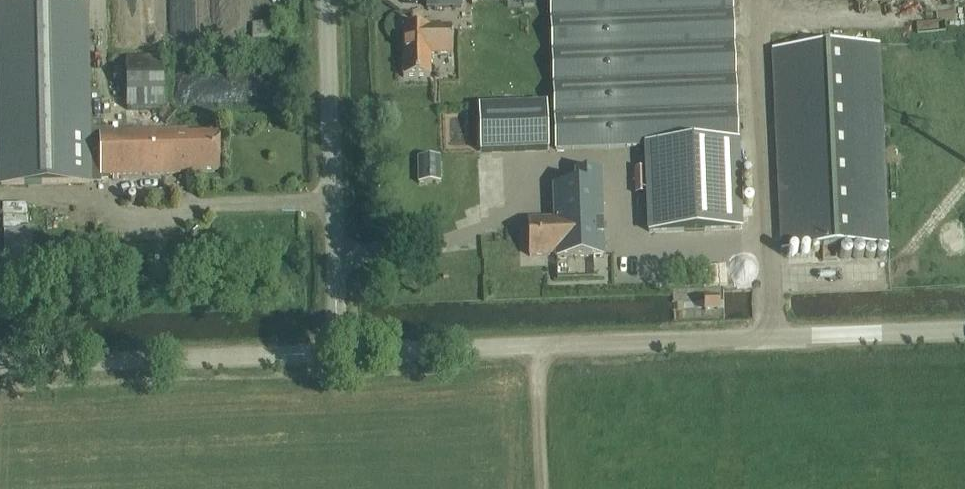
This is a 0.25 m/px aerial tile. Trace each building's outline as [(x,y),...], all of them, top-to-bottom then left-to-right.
[(556,149),(646,146),(649,231),(741,228),(732,0),(550,0),(556,149)] [(88,3),(0,5),(0,184),(101,182),(101,175),(200,173),(200,169),(218,168),(218,130),(187,131),(187,127),(114,128),(92,129),(88,3)] [(270,21),(269,21),(252,22),(252,35),(271,34),(270,21)] [(428,25),(428,24),(401,25),(402,75),(429,74),(429,52),(451,52),(450,25),(428,25)] [(782,249),(888,245),(881,45),(775,50),(782,249)] [(127,109),(165,109),(163,54),(126,54),(127,109)] [(480,152),(548,149),(546,104),(479,106),(480,152)] [(418,181),(442,179),(440,154),(417,155),(418,181)] [(635,192),(643,192),(642,168),(634,168),(635,192)] [(605,254),(601,169),(594,170),(594,184),(575,185),(574,183),(553,184),(554,216),(528,217),(529,255),(556,254),(556,256),(605,254)] [(575,183),(574,183),(575,185),(594,184),(594,170),(575,170),(575,183)] [(3,202),(4,221),(28,221),(28,202),(3,202)] [(738,250),(725,255),(730,269),(743,264),(738,250)] [(598,281),(598,272),(578,271),(578,265),(552,264),(551,279),(598,281)] [(704,308),(720,308),(719,294),(703,295),(704,308)]
